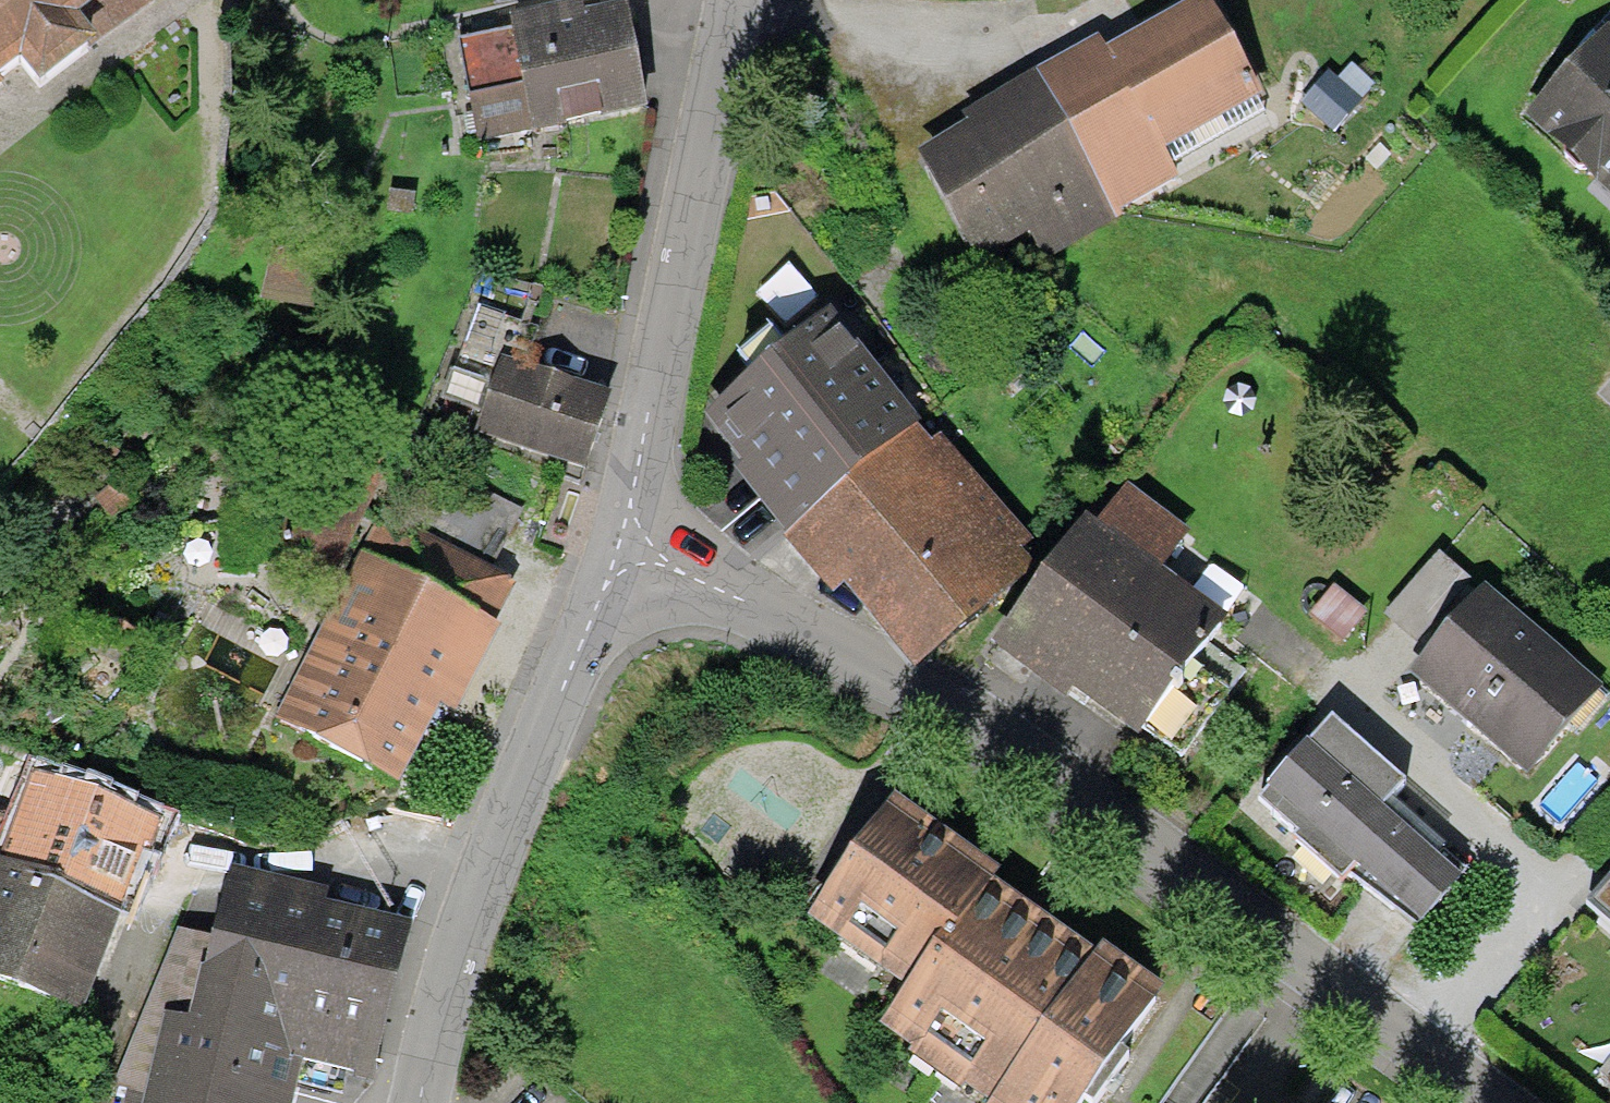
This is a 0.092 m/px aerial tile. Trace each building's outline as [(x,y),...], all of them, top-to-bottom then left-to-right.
[(20,66),(39,90),(160,0),(0,0),(0,81),(20,66)] [(632,1),(522,17),(524,31),(463,40),(478,139),(536,130),(648,114),(632,1)] [(1202,1),(1037,92),(1110,223),(1174,188),(1157,156),(1257,101),(1202,1)] [(1607,21),(1521,115),(1609,195),(1609,24),(1607,21)] [(1358,107),(1324,80),(1300,110),(1334,137),(1358,107)] [(1110,223),(1037,92),(916,158),(989,290),(1110,223)] [(315,259),(270,247),(257,296),(302,308),(315,259)] [(600,396),(521,369),(533,334),(472,314),(438,413),(476,426),(471,443),(573,478),(600,396)] [(916,426),(827,320),(714,414),(755,464),(860,589),(906,644),(1004,561),(902,439),(916,426)] [(378,457),(321,433),(271,548),(328,573),(378,457)] [(1093,532),(1083,524),(1006,630),(1179,757),(1224,695),(1190,670),(1224,623),(1159,576),(1187,537),(1123,491),(1093,532)] [(472,500),(459,542),(513,559),(526,517),(472,500)] [(1605,688),(1444,547),(1387,612),(1431,650),(1409,676),(1526,778),(1605,688)] [(269,733),(382,789),(422,709),(445,720),(510,590),(427,549),(408,589),(354,563),(269,733)] [(1333,587),(1308,618),(1342,645),(1367,614),(1333,587)] [(1404,782),(1333,719),(1258,803),(1296,836),(1292,841),(1338,881),(1347,871),(1417,932),(1463,881),(1438,859),(1447,850),(1389,798),(1404,782)] [(109,922),(149,824),(44,782),(35,804),(9,869),(1,866),(0,868),(0,983),(72,1013),(109,922)] [(805,927),(907,999),(988,885),(994,876),(892,804),(805,927)] [(988,885),(907,999),(883,1033),(981,1102),(982,1102),(1087,955),(988,885)] [(1591,908),(1609,924),(1609,886),(1591,908)] [(230,893),(195,1027),(176,1022),(155,1102),(263,1102),(276,1052),(372,1076),(408,938),(297,910),(230,893)] [(982,1102),(1085,1102),(1163,994),(1094,946),(1087,955),(982,1102)]
